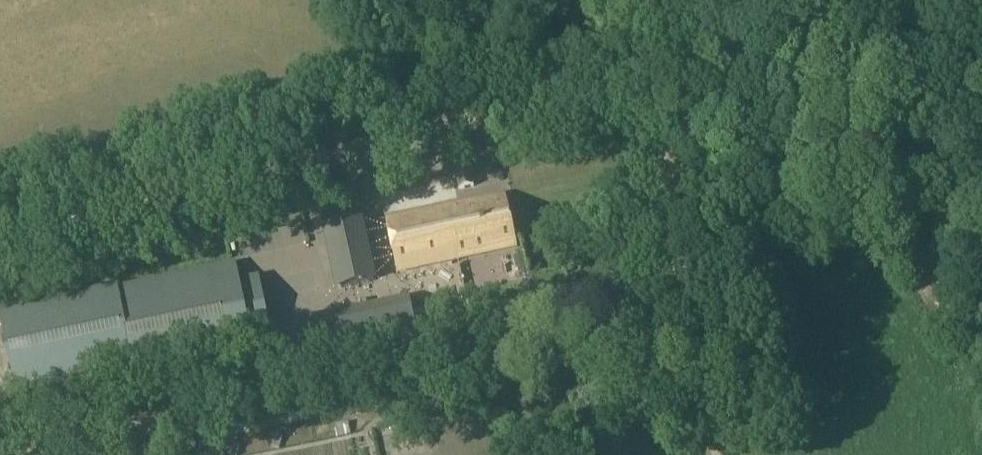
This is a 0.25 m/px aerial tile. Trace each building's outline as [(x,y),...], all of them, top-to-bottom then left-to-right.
[(400,271),(518,246),(507,194),(389,219),(400,271)] [(374,281),(361,222),(330,228),(343,288),(374,281)] [(120,289),(2,314),(18,393),(135,369),(138,383),(256,358),(253,339),(271,336),(271,335),(252,339),(241,285),(260,281),(260,280),(241,284),(237,266),(120,290),(120,289)] [(325,360),(419,340),(410,297),(316,317),(325,360)]
